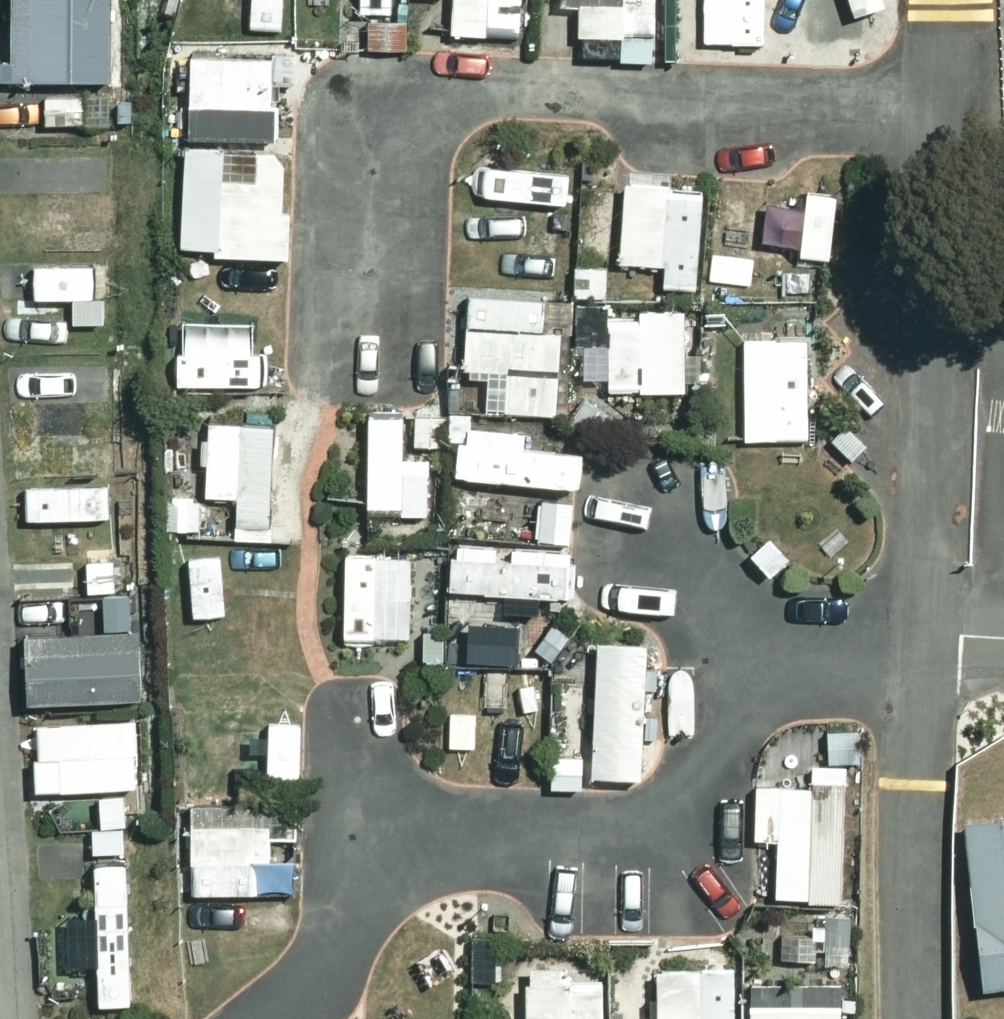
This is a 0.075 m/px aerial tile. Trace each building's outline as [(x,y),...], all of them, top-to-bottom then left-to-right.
[(4,71),(105,71),(104,0),(4,0),(4,71)] [(240,16),(271,16),(271,0),(240,0),(240,16)] [(449,29),(512,32),(514,0),(450,0),(449,29)] [(576,50),(615,51),(615,56),(649,56),(650,0),(577,0),(576,50)] [(702,40),(759,40),(759,0),(702,0),(702,40)] [(363,15),(364,44),(403,43),(403,15),(363,15)] [(216,133),(276,134),(277,80),(291,80),(292,48),(264,48),(264,52),(184,51),(182,132),(216,133)] [(41,91),(42,118),(79,117),(78,90),(41,91)] [(114,96),(114,117),(127,117),(127,96),(114,96)] [(207,253),(286,256),(288,204),(277,204),(279,160),(270,147),(218,145),(179,143),(175,243),(208,244),(207,253)] [(468,147),(466,172),(500,175),(502,150),(468,147)] [(529,148),(516,269),(548,272),(560,151),(529,148)] [(582,156),(581,175),(590,175),(591,156),(582,156)] [(779,262),(778,279),(811,281),(814,230),(820,228),(821,202),(816,198),(817,178),(755,174),(751,261),(779,262)] [(662,282),(691,284),(696,188),(663,187),(664,179),(619,177),(615,258),(663,260),(662,282)] [(701,282),(730,284),(733,253),(703,251),(701,282)] [(30,262),(30,322),(86,321),(85,262),(30,262)] [(571,292),(602,292),(602,262),(571,262),(571,292)] [(468,363),(466,404),(551,408),(555,326),(536,325),(537,294),(467,291),(466,322),(460,322),(458,363),(468,363)] [(604,299),(569,298),(568,340),(603,340),(603,384),(678,386),(678,376),(696,376),(697,347),(680,346),(681,306),(634,305),(634,314),(604,313),(604,299)] [(742,335),(743,432),(802,432),(800,335),(742,335)] [(25,370),(26,430),(108,429),(106,368),(25,370)] [(581,394),(565,416),(592,434),(607,412),(581,394)] [(465,409),(446,407),(443,434),(450,435),(447,466),(567,479),(571,445),(517,439),(518,426),(464,420),(465,409)] [(363,408),(361,503),(395,504),(395,508),(422,509),(423,452),(396,451),(397,409),(363,408)] [(232,491),(231,534),(268,535),(268,522),(264,522),(266,419),(202,418),(201,490),(232,491)] [(20,483),(21,515),(104,512),(103,480),(20,483)] [(161,495),(161,524),(196,524),(196,496),(189,496),(189,491),(168,491),(168,495),(161,495)] [(537,494),(534,535),(564,538),(568,497),(537,494)] [(784,552),(765,531),(753,541),(746,549),(765,570),(773,563),(784,552)] [(444,549),(442,583),(500,585),(499,605),(534,606),(535,588),(565,589),(567,545),(506,542),(505,554),(490,554),(490,539),(450,538),(450,549),(444,549)] [(340,547),(339,632),(405,634),(407,552),(368,552),(368,547),(340,547)] [(213,552),(182,554),(187,614),(219,611),(213,552)] [(18,629),(21,699),(136,694),(133,625),(126,625),(124,589),(98,591),(99,625),(18,629)] [(550,619),(531,645),(547,656),(566,630),(550,619)] [(440,627),(420,626),(419,656),(439,657),(440,627)] [(592,635),(586,769),(635,771),(641,637),(592,635)] [(32,721),(34,785),(132,780),(129,717),(32,721)] [(822,727),(824,757),(855,756),(853,725),(822,727)] [(278,732),(189,728),(188,752),(277,756),(278,732)] [(578,751),(546,750),(545,784),(578,785),(578,751)] [(841,894),(841,782),(752,782),(752,835),(772,835),(771,892),(802,893),(841,894)] [(96,824),(87,824),(88,847),(119,846),(118,822),(122,822),(122,792),(95,793),(96,824)] [(185,801),(187,888),(251,887),(250,855),(265,855),(265,832),(291,832),(290,799),(185,801)] [(957,811),(972,982),(1003,979),(1003,807),(957,811)] [(87,859),(92,998),(125,997),(119,857),(87,859)] [(778,930),(777,954),(813,954),(814,930),(778,930)] [(467,933),(469,977),(492,976),(491,933),(467,933)] [(728,962),(653,963),(653,1018),(729,1018),(728,962)] [(596,976),(519,977),(520,1018),(597,1018),(596,976)] [(743,1018),(836,1018),(836,999),(743,999),(743,1018)]
